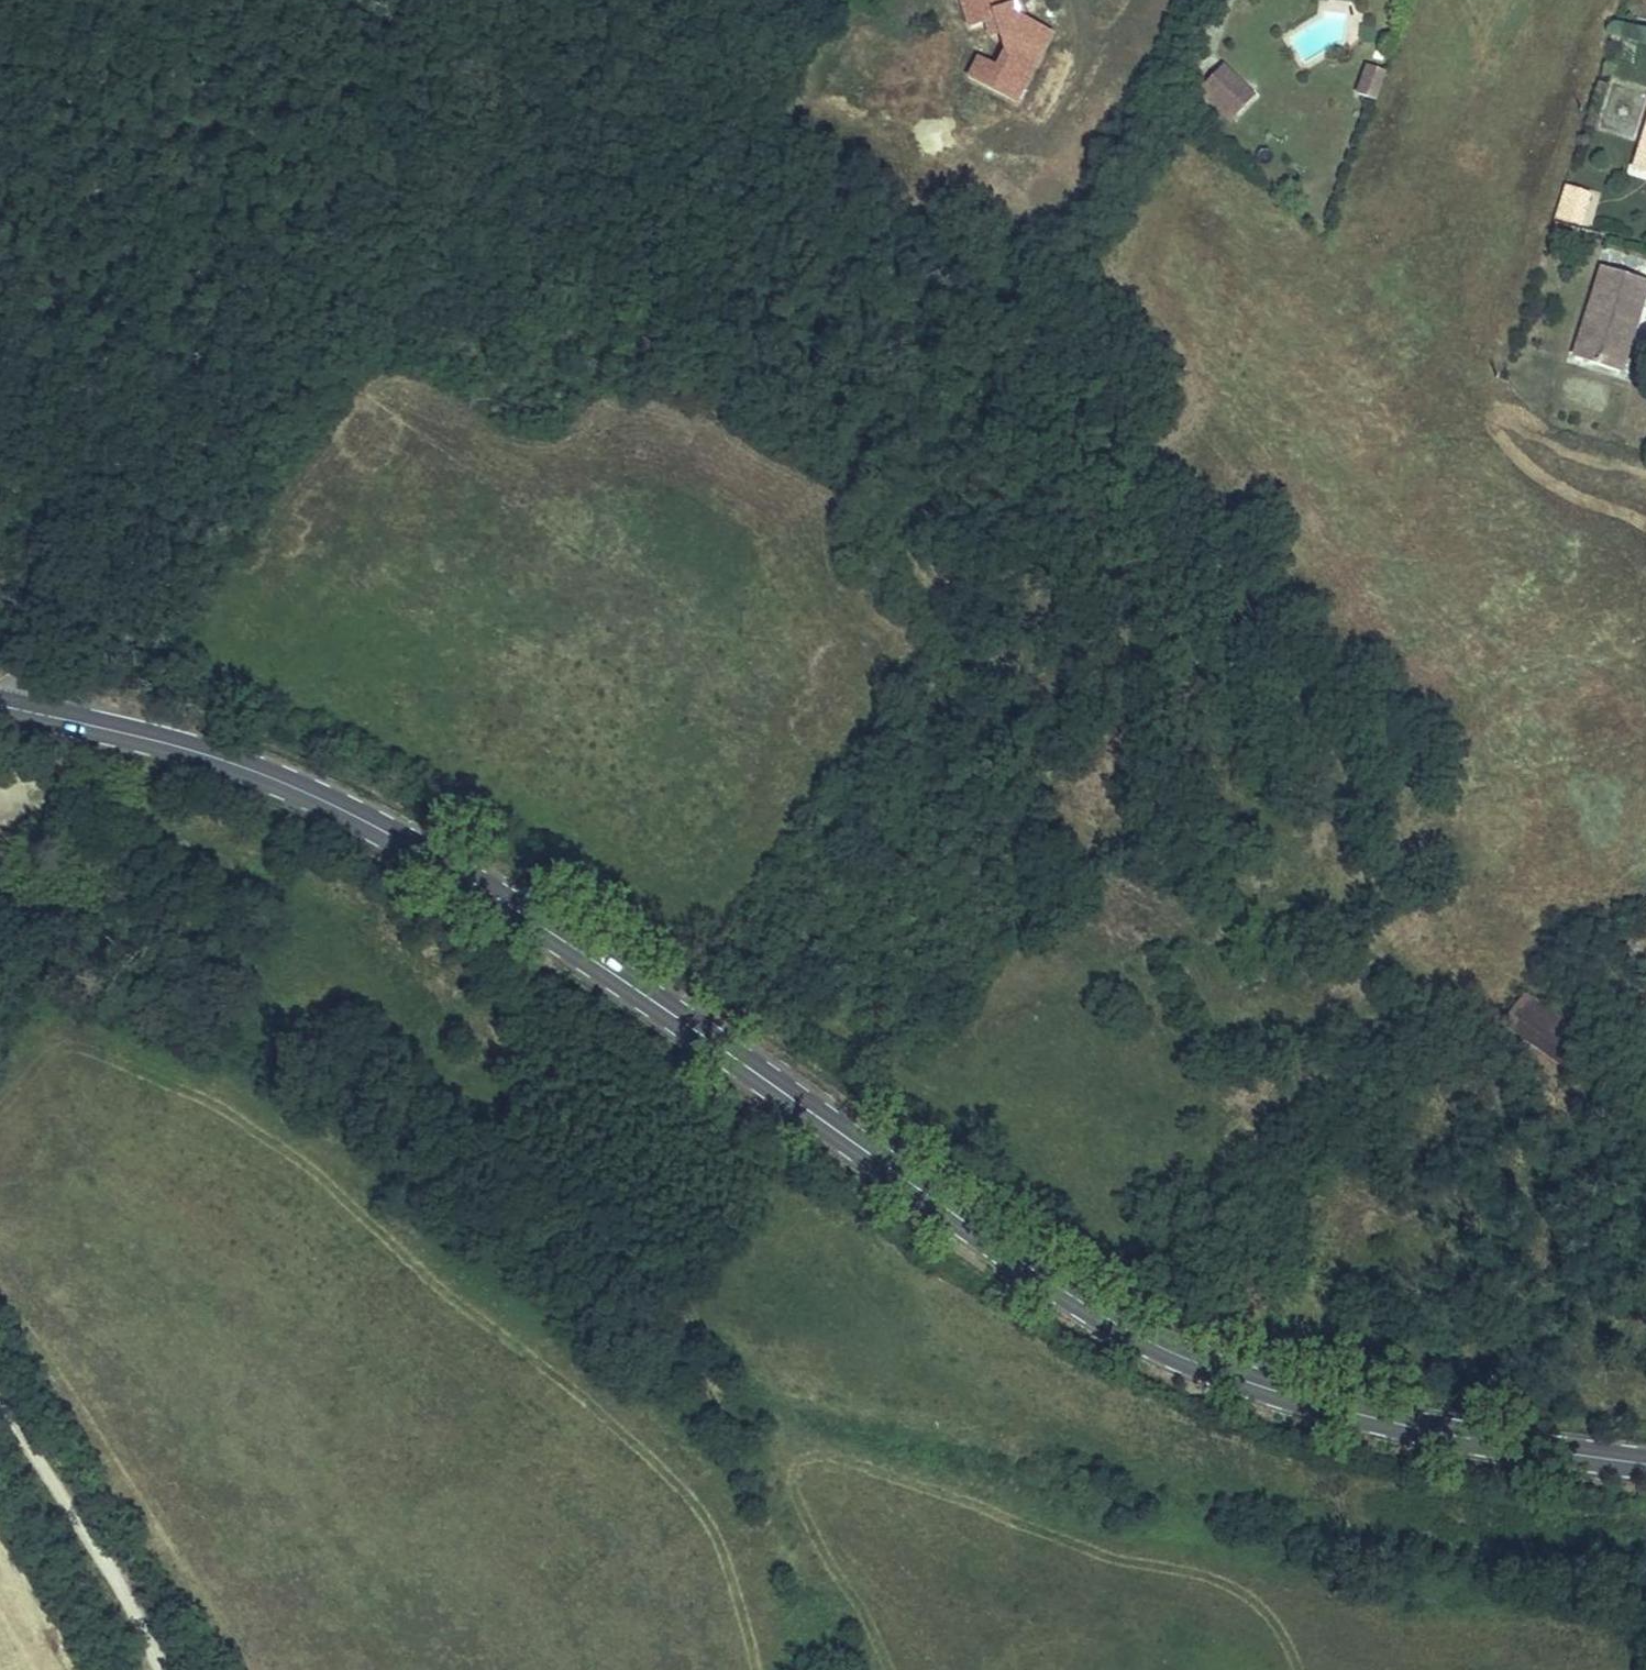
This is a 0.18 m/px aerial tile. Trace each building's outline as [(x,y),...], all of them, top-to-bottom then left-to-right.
[(1374,102),(1383,73),(1365,67),(1355,96),(1374,102)] [(1263,101),(1230,71),(1213,90),(1246,120),(1263,101)] [(1246,120),(1213,90),(1207,97),(1240,127),(1246,120)] [(1583,227),(1594,193),(1565,183),(1554,218),(1583,227)] [(1582,377),(1627,392),(1639,356),(1632,354),(1643,322),(1645,323),(1645,298),(1613,287),(1582,377)] [(1588,1037),(1528,994),(1504,1026),(1565,1069),(1588,1037)]
